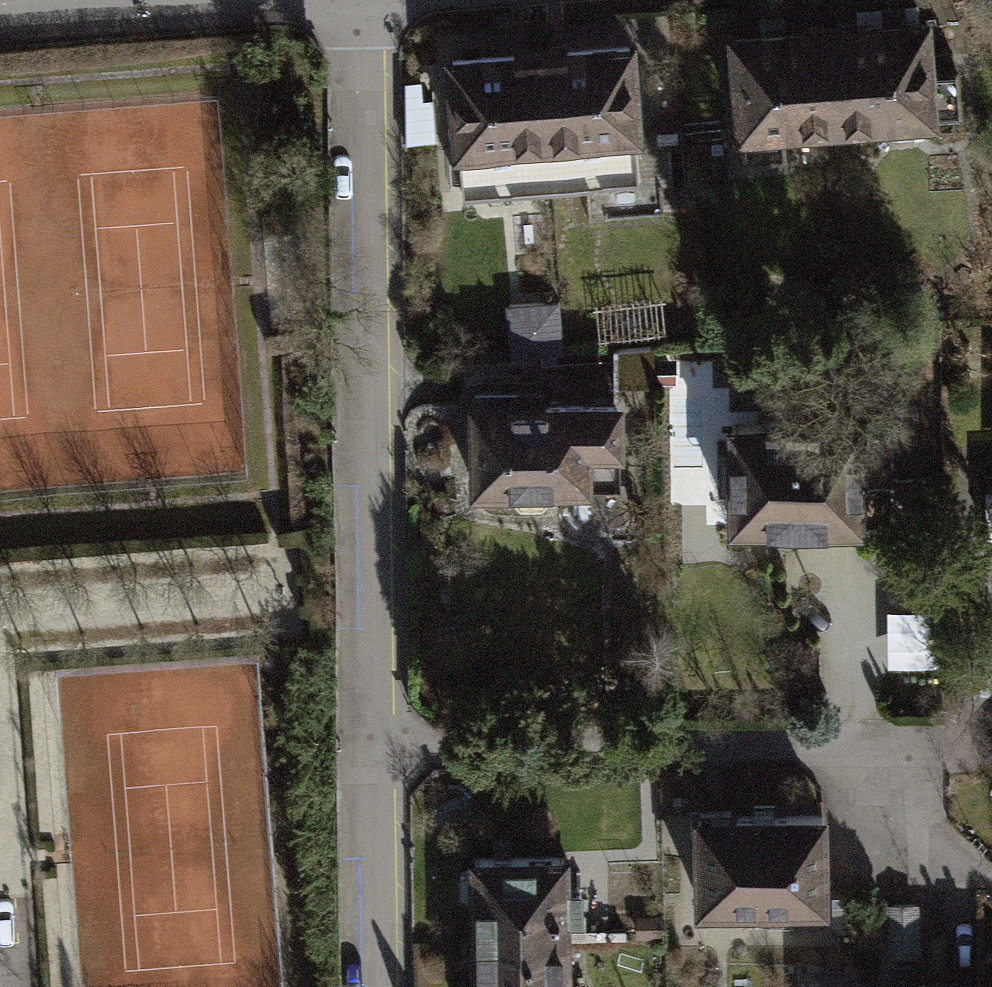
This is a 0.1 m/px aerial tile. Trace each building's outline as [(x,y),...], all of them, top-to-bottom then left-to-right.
[(926,74),(922,26),(830,33),(837,124),(930,117),(930,115),(959,113),(955,71),(926,74)] [(837,124),(830,33),(737,40),(747,158),(784,155),(781,130),(837,124)] [(640,182),(630,47),(541,53),(550,188),(640,182)] [(550,188),(541,53),(454,60),(463,194),(550,188)] [(420,81),(405,81),(405,144),(436,141),(433,99),(421,99),(420,81)] [(559,300),(508,304),(512,357),(563,353),(559,300)] [(656,347),(619,350),(618,385),(655,385),(656,347)] [(518,394),(475,394),(476,488),(503,487),(521,505),(541,505),(559,487),(620,486),(619,405),(518,407),(518,394)] [(894,423),(733,425),(734,525),(793,524),(793,535),(860,534),(860,524),(895,523),(894,423)] [(944,661),(939,604),(891,607),(895,665),(944,661)] [(820,814),(700,816),(702,904),(743,904),(743,919),(783,918),(783,904),(822,904),(820,814)] [(475,900),(476,940),(565,938),(564,913),(581,912),(580,885),(563,886),(563,856),(474,859),(474,865),(462,872),(462,893),(475,900)] [(921,906),(894,907),(895,967),(922,966),(921,906)] [(565,938),(476,940),(477,979),(469,985),(469,986),(581,986),(581,985),(567,985),(565,938)]
